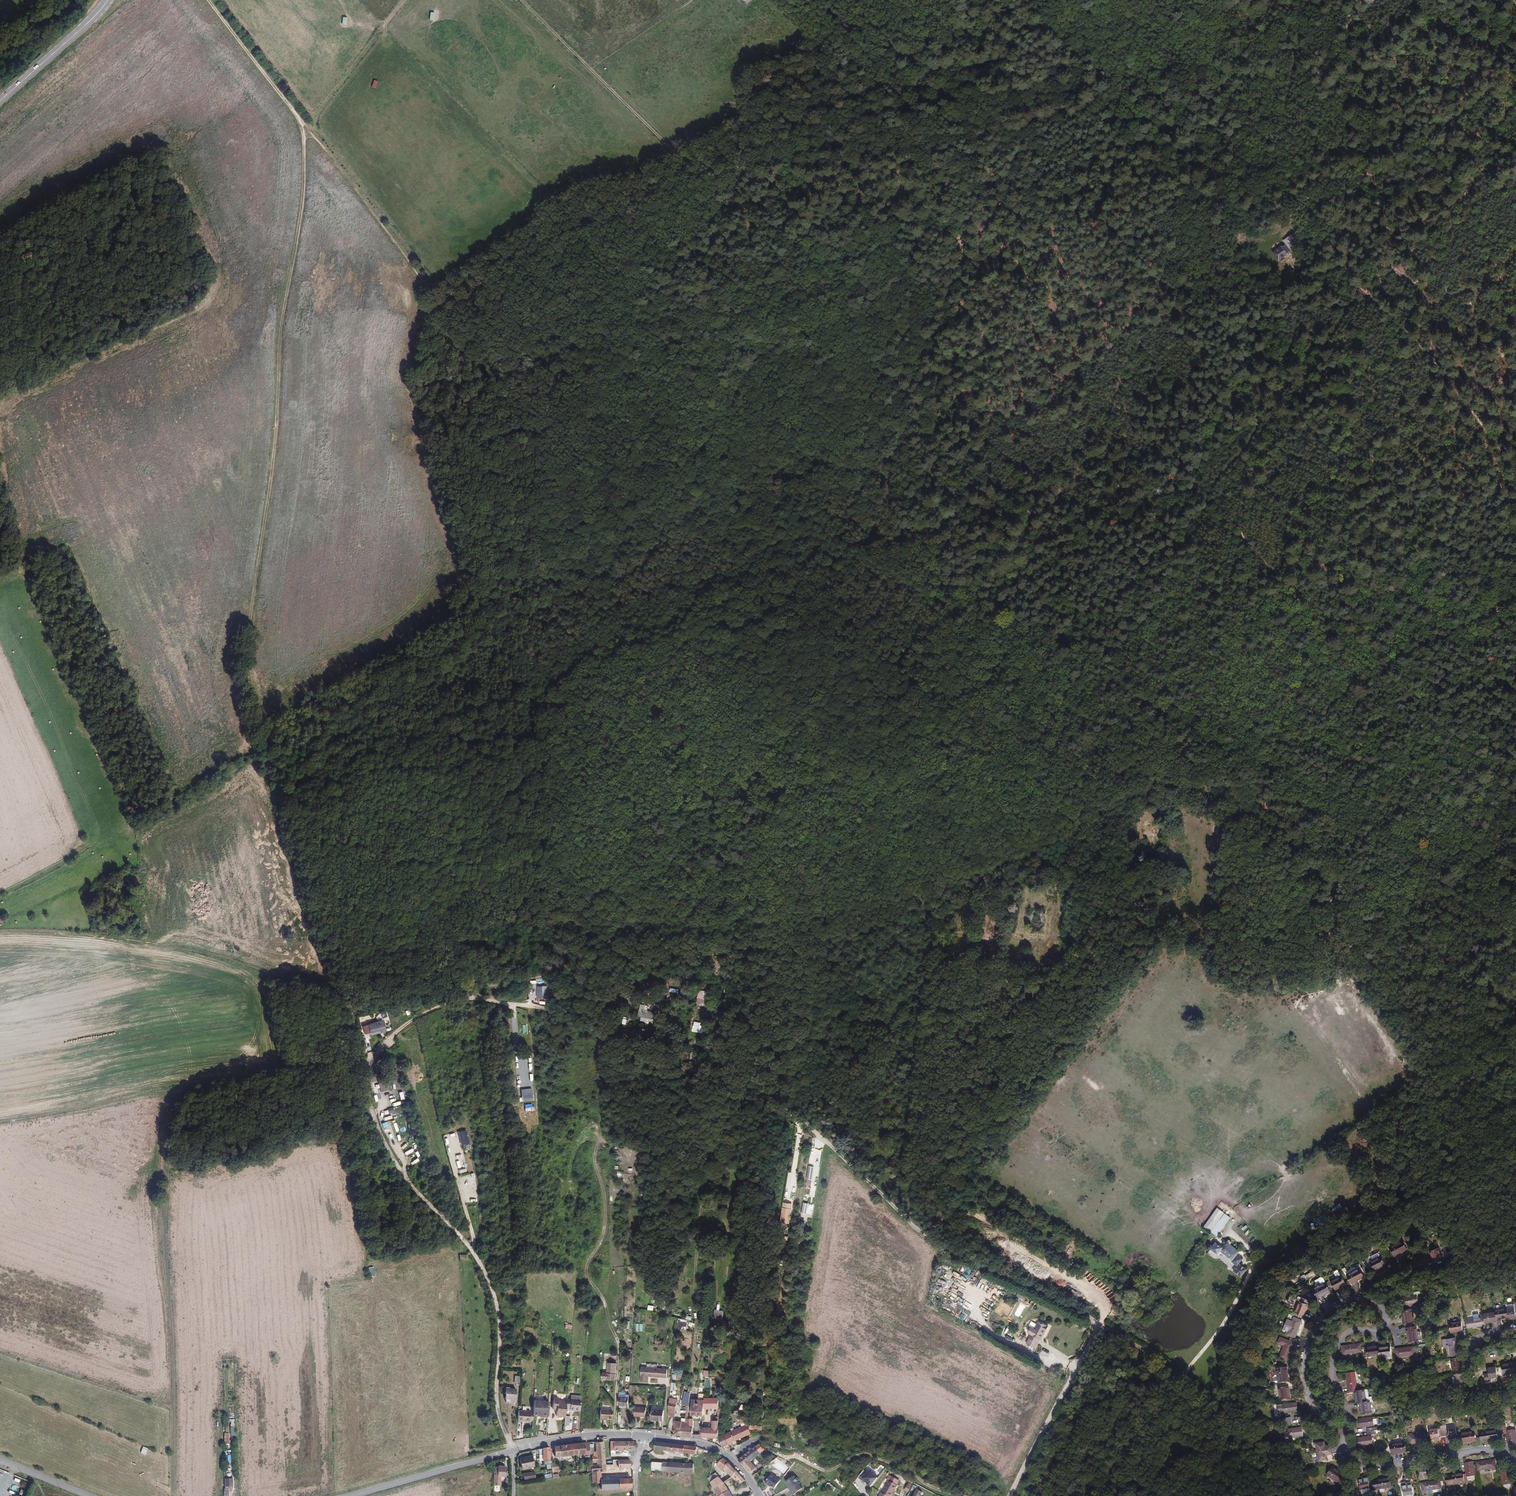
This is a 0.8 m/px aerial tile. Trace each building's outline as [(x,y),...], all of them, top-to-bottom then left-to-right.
[(1308,248),(1310,252),(1318,247),(1315,243),(1308,248)] [(1288,257),(1287,255),(1291,253),(1287,247),(1283,249),(1282,248),(1273,253),(1279,262),(1288,257)] [(547,987),(537,986),(537,1000),(547,1000),(547,987)] [(697,1005),(707,1006),(708,991),(698,991),(697,1005)] [(649,1019),(650,1011),(633,1010),(633,1017),(649,1019)] [(380,1017),(366,1020),(366,1021),(368,1030),(379,1028),(379,1030),(384,1029),(383,1026),(382,1026),(380,1017)] [(362,1022),(362,1024),(357,1024),(359,1031),(368,1030),(366,1021),(362,1022)] [(700,1033),(702,1023),(694,1022),(693,1032),(700,1033)] [(867,1044),(867,1049),(874,1050),(875,1042),(872,1042),(871,1045),(867,1044)] [(855,1064),(856,1060),(858,1060),(858,1057),(845,1055),(844,1062),(855,1064)] [(869,1069),(870,1058),(863,1057),(862,1067),(869,1069)] [(393,1108),(384,1111),(386,1116),(395,1113),(393,1108)] [(461,1147),(469,1145),(466,1130),(458,1132),(461,1147)] [(790,1226),(792,1204),(783,1203),(781,1226),(790,1226)] [(1376,1211),(1366,1217),(1370,1224),(1379,1218),(1376,1211)] [(1209,1235),(1216,1240),(1229,1221),(1224,1217),(1220,1223),(1219,1222),(1209,1235)] [(1351,1229),(1340,1234),(1343,1241),(1354,1235),(1351,1229)] [(1402,1241),(1389,1247),(1394,1256),(1401,1252),(1401,1253),(1407,1250),(1402,1241)] [(1237,1268),(1233,1273),(1241,1279),(1246,1271),(1239,1266),(1242,1260),(1237,1256),(1239,1254),(1222,1242),(1220,1245),(1223,1247),(1221,1251),(1214,1246),(1210,1252),(1216,1257),(1219,1253),(1232,1262),(1231,1264),(1237,1268)] [(1439,1248),(1430,1252),(1434,1263),(1443,1259),(1439,1248)] [(1381,1256),(1370,1262),(1374,1271),(1385,1265),(1381,1256)] [(1363,1276),(1359,1268),(1346,1275),(1351,1284),(1357,1281),(1356,1280),(1363,1276)] [(1321,1273),(1317,1275),(1321,1284),(1325,1282),(1321,1273)] [(1341,1276),(1331,1281),(1335,1290),(1346,1284),(1341,1276)] [(1330,1291),(1325,1282),(1321,1284),(1312,1289),(1317,1299),(1323,1296),(1322,1295),(1330,1291)] [(1414,1295),(1403,1297),(1404,1305),(1418,1303),(1417,1295),(1423,1294),(1422,1291),(1414,1292),(1414,1295)] [(1300,1301),(1295,1312),(1304,1316),(1309,1304),(1300,1301)] [(1504,1304),(1493,1305),(1494,1309),(1495,1319),(1507,1317),(1507,1309),(1506,1307),(1506,1305),(1504,1304)] [(1507,1318),(1515,1317),(1515,1307),(1507,1309),(1507,1317),(1507,1318)] [(954,1316),(964,1320),(968,1314),(958,1309),(954,1316)] [(1412,1309),(1403,1310),(1404,1323),(1414,1321),(1412,1309)] [(1494,1309),(1482,1312),(1482,1315),(1483,1323),(1485,1323),(1496,1321),(1495,1319),(1494,1309)] [(1475,1317),(1464,1319),(1465,1328),(1482,1326),(1481,1324),(1483,1323),(1482,1315),(1480,1315),(1480,1317),(1475,1318),(1475,1317)] [(1287,1319),(1284,1325),(1299,1330),(1302,1321),(1293,1317),(1292,1321),(1287,1319)] [(1040,1337),(1045,1329),(1046,1330),(1050,1324),(1040,1319),(1036,1327),(1032,1325),(1029,1331),(1032,1333),(1028,1340),(1036,1345),(1040,1337)] [(677,1329),(687,1330),(688,1320),(678,1320),(677,1329)] [(1461,1321),(1449,1323),(1451,1332),(1463,1330),(1461,1321)] [(1284,1325),(1282,1330),(1286,1331),(1285,1335),(1295,1338),(1299,1330),(1284,1325)] [(1407,1334),(1408,1333),(1409,1341),(1419,1340),(1416,1326),(1406,1328),(1407,1334)] [(1293,1347),(1291,1346),(1293,1342),(1280,1337),(1278,1343),(1284,1346),(1279,1357),(1287,1360),(1293,1347)] [(1443,1347),(1447,1347),(1448,1357),(1458,1355),(1455,1337),(1446,1339),(1446,1340),(1442,1340),(1443,1347)] [(1346,1345),(1346,1347),(1342,1347),(1343,1355),(1347,1355),(1347,1353),(1362,1352),(1361,1343),(1346,1345)] [(1366,1347),(1368,1356),(1379,1355),(1378,1346),(1378,1345),(1366,1347)] [(1390,1345),(1378,1346),(1380,1357),(1391,1356),(1390,1345)] [(1415,1355),(1414,1346),(1400,1348),(1400,1350),(1396,1350),(1396,1358),(1401,1358),(1400,1356),(1415,1355)] [(1460,1357),(1451,1359),(1453,1371),(1462,1369),(1460,1357)] [(1502,1365),(1503,1374),(1515,1372),(1515,1362),(1515,1361),(1510,1362),(1510,1364),(1502,1365)] [(615,1380),(616,1363),(603,1363),(602,1373),(602,1379),(607,1379),(615,1380)] [(1496,1366),(1488,1367),(1489,1379),(1498,1377),(1496,1366)] [(640,1381),(648,1381),(649,1376),(667,1377),(667,1369),(641,1367),(640,1381)] [(1277,1375),(1278,1382),(1278,1383),(1287,1382),(1286,1374),(1288,1374),(1287,1367),(1276,1369),(1277,1375)] [(1345,1373),(1348,1391),(1358,1390),(1355,1372),(1345,1373)] [(1456,1384),(1468,1382),(1466,1373),(1454,1374),(1456,1384)] [(674,1434),(675,1434),(692,1436),(692,1434),(693,1428),(688,1428),(688,1423),(688,1418),(689,1406),(690,1392),(691,1387),(689,1387),(689,1386),(688,1392),(685,1392),(682,1405),(687,1405),(687,1407),(686,1418),(686,1422),(682,1421),(675,1421),(674,1434)] [(510,1399),(515,1399),(516,1389),(509,1389),(509,1387),(506,1387),(505,1393),(504,1393),(505,1393),(505,1399),(506,1399),(506,1403),(510,1403),(510,1399)] [(1288,1387),(1279,1388),(1281,1400),(1290,1399),(1288,1387)] [(1353,1391),(1355,1403),(1366,1402),(1364,1389),(1358,1390),(1353,1391)] [(619,1392),(618,1405),(628,1406),(629,1395),(626,1395),(626,1393),(619,1392)] [(574,1410),(580,1411),(581,1396),(571,1395),(571,1399),(566,1399),(566,1401),(566,1408),(570,1409),(574,1409),(574,1410)] [(557,1410),(556,1416),(565,1417),(565,1416),(566,1408),(566,1401),(558,1401),(558,1398),(554,1397),(553,1407),(557,1408),(557,1410)] [(677,1402),(677,1399),(670,1398),(669,1405),(669,1407),(668,1415),(671,1416),(675,1416),(676,1410),(676,1409),(676,1404),(677,1404),(677,1402)] [(718,1408),(718,1398),(704,1398),(704,1400),(704,1408),(718,1408)] [(547,1415),(548,1402),(534,1401),(533,1413),(533,1416),(538,1416),(539,1415),(547,1415)] [(1371,1412),(1369,1401),(1366,1402),(1360,1402),(1361,1414),(1371,1412)] [(1279,1413),(1284,1412),(1284,1413),(1297,1411),(1296,1403),(1283,1405),(1279,1406),(1279,1413)] [(635,1406),(634,1416),(646,1417),(647,1407),(635,1406)] [(609,1410),(600,1409),(599,1419),(604,1420),(604,1419),(611,1419),(612,1411),(609,1410)] [(659,1420),(663,1421),(664,1410),(652,1409),(651,1419),(659,1420)] [(530,1412),(518,1411),(518,1420),(529,1421),(529,1420),(532,1420),(533,1416),(533,1413),(530,1413),(530,1412)] [(1372,1417),(1359,1419),(1360,1428),(1374,1426),(1372,1417)] [(707,1437),(719,1438),(719,1436),(719,1420),(713,1420),(713,1428),(703,1427),(703,1431),(702,1435),(702,1437),(707,1437)] [(763,1421),(751,1420),(750,1429),(762,1430),(763,1421)] [(751,1437),(752,1437),(751,1433),(747,1424),(742,1427),(730,1432),(724,1434),(728,1444),(729,1445),(730,1446),(732,1445),(731,1442),(749,1434),(751,1437)] [(1447,1436),(1446,1425),(1439,1426),(1441,1437),(1447,1436)] [(1507,1434),(1509,1445),(1515,1443),(1515,1435),(1515,1430),(1507,1431),(1506,1425),(1502,1425),(1503,1434),(1507,1434)] [(1378,1427),(1367,1428),(1368,1435),(1376,1434),(1376,1430),(1378,1430),(1378,1427)] [(1302,1428),(1288,1429),(1289,1438),(1303,1436),(1302,1428)] [(1438,1428),(1429,1429),(1431,1441),(1440,1439),(1438,1428)] [(1458,1438),(1456,1428),(1448,1429),(1449,1439),(1458,1438)] [(1498,1439),(1497,1430),(1479,1432),(1481,1442),(1498,1439)] [(1474,1431),(1460,1433),(1461,1443),(1470,1441),(1470,1442),(1476,1442),(1474,1431)] [(1412,1433),(1408,1434),(1409,1442),(1413,1442),(1414,1444),(1428,1442),(1427,1433),(1412,1435),(1412,1433)] [(725,1446),(728,1444),(724,1434),(719,1436),(719,1438),(723,1446),(725,1446)] [(764,1442),(780,1444),(781,1436),(765,1434),(765,1435),(764,1442)] [(1373,1445),(1371,1436),(1358,1438),(1359,1446),(1373,1445)] [(628,1441),(612,1440),(612,1450),(628,1451),(628,1441)] [(1314,1443),(1316,1452),(1332,1450),(1331,1445),(1325,1446),(1325,1441),(1314,1443)] [(602,1442),(593,1442),(594,1456),(595,1463),(595,1466),(604,1466),(602,1442)] [(1404,1442),(1390,1444),(1391,1455),(1398,1454),(1398,1453),(1406,1452),(1404,1442)] [(577,1444),(579,1456),(584,1456),(584,1457),(589,1456),(587,1443),(577,1444)] [(656,1443),(656,1448),(656,1452),(683,1456),(683,1447),(656,1443)] [(555,1459),(579,1456),(577,1444),(553,1448),(555,1459)] [(760,1453),(764,1450),(765,1450),(762,1444),(760,1445),(760,1444),(755,1447),(760,1453)] [(683,1447),(683,1456),(688,1456),(697,1458),(698,1450),(683,1447)] [(755,1457),(756,1457),(760,1453),(755,1447),(752,1449),(751,1449),(750,1451),(745,1454),(744,1455),(751,1461),(755,1457)] [(548,1448),(535,1451),(536,1453),(538,1455),(542,1454),(543,1461),(552,1460),(551,1450),(548,1450),(548,1448)] [(1332,1450),(1316,1452),(1318,1461),(1328,1459),(1327,1455),(1333,1454),(1332,1450)] [(741,1458),(738,1460),(751,1473),(756,1468),(751,1461),(744,1455),(744,1456),(743,1456),(741,1458)] [(534,1468),(532,1457),(526,1459),(525,1458),(524,1459),(524,1461),(520,1462),(522,1471),(534,1468)] [(722,1471),(729,1478),(737,1472),(733,1467),(728,1463),(724,1460),(717,1467),(722,1471)] [(1492,1470),(1496,1469),(1495,1461),(1491,1462),(1491,1460),(1476,1462),(1477,1471),(1492,1468),(1492,1470)] [(1473,1461),(1464,1463),(1466,1474),(1463,1474),(1464,1482),(1468,1482),(1467,1477),(1475,1475),(1473,1461)] [(630,1463),(618,1463),(618,1470),(630,1471),(630,1463)] [(663,1465),(654,1464),(653,1474),(662,1475),(663,1465)] [(663,1465),(662,1475),(686,1477),(687,1468),(663,1465)] [(592,1473),(592,1484),(600,1484),(601,1490),(631,1489),(631,1480),(600,1480),(599,1473),(604,1473),(604,1466),(595,1466),(592,1466),(592,1473)] [(1333,1466),(1327,1475),(1339,1483),(1344,1476),(1338,1471),(1339,1470),(1333,1466)] [(508,1468),(495,1468),(495,1485),(501,1485),(501,1477),(508,1477),(508,1468)] [(879,1477),(869,1469),(862,1478),(872,1485),(879,1477)] [(1509,1470),(1500,1471),(1502,1485),(1503,1485),(1511,1484),(1511,1487),(1512,1491),(1515,1490),(1514,1480),(1510,1481),(1509,1470)] [(711,1483),(720,1477),(717,1471),(709,1478),(711,1483)] [(738,1486),(745,1482),(737,1472),(729,1478),(738,1486)] [(1462,1472),(1445,1475),(1447,1486),(1464,1484),(1462,1472)] [(769,1485),(770,1485),(772,1486),(775,1488),(781,1480),(772,1474),(765,1483),(769,1485)] [(1364,1477),(1359,1478),(1361,1489),(1369,1488),(1367,1474),(1364,1475),(1364,1477)] [(789,1487),(795,1494),(803,1488),(800,1484),(802,1483),(795,1475),(786,1482),(790,1487),(789,1487)] [(897,1485),(899,1480),(889,1475),(887,1479),(889,1480),(897,1485)] [(714,1489),(723,1483),(720,1477),(711,1483),(714,1489)] [(224,1488),(224,1495),(229,1495),(229,1488),(232,1488),(233,1488),(233,1478),(226,1478),(225,1489),(224,1488)] [(1390,1478),(1372,1480),(1374,1490),(1391,1487),(1390,1478)] [(897,1485),(889,1480),(883,1492),(882,1492),(880,1495),(893,1495),(894,1494),(893,1493),(894,1491),(897,1485)] [(1427,1493),(1427,1491),(1433,1490),(1441,1488),(1440,1480),(1425,1482),(1426,1484),(1422,1484),(1423,1493),(1427,1493)] [(1401,1482),(1404,1495),(1413,1494),(1411,1483),(1406,1483),(1406,1481),(1401,1482)] [(723,1483),(714,1489),(717,1495),(731,1495),(723,1483)]
